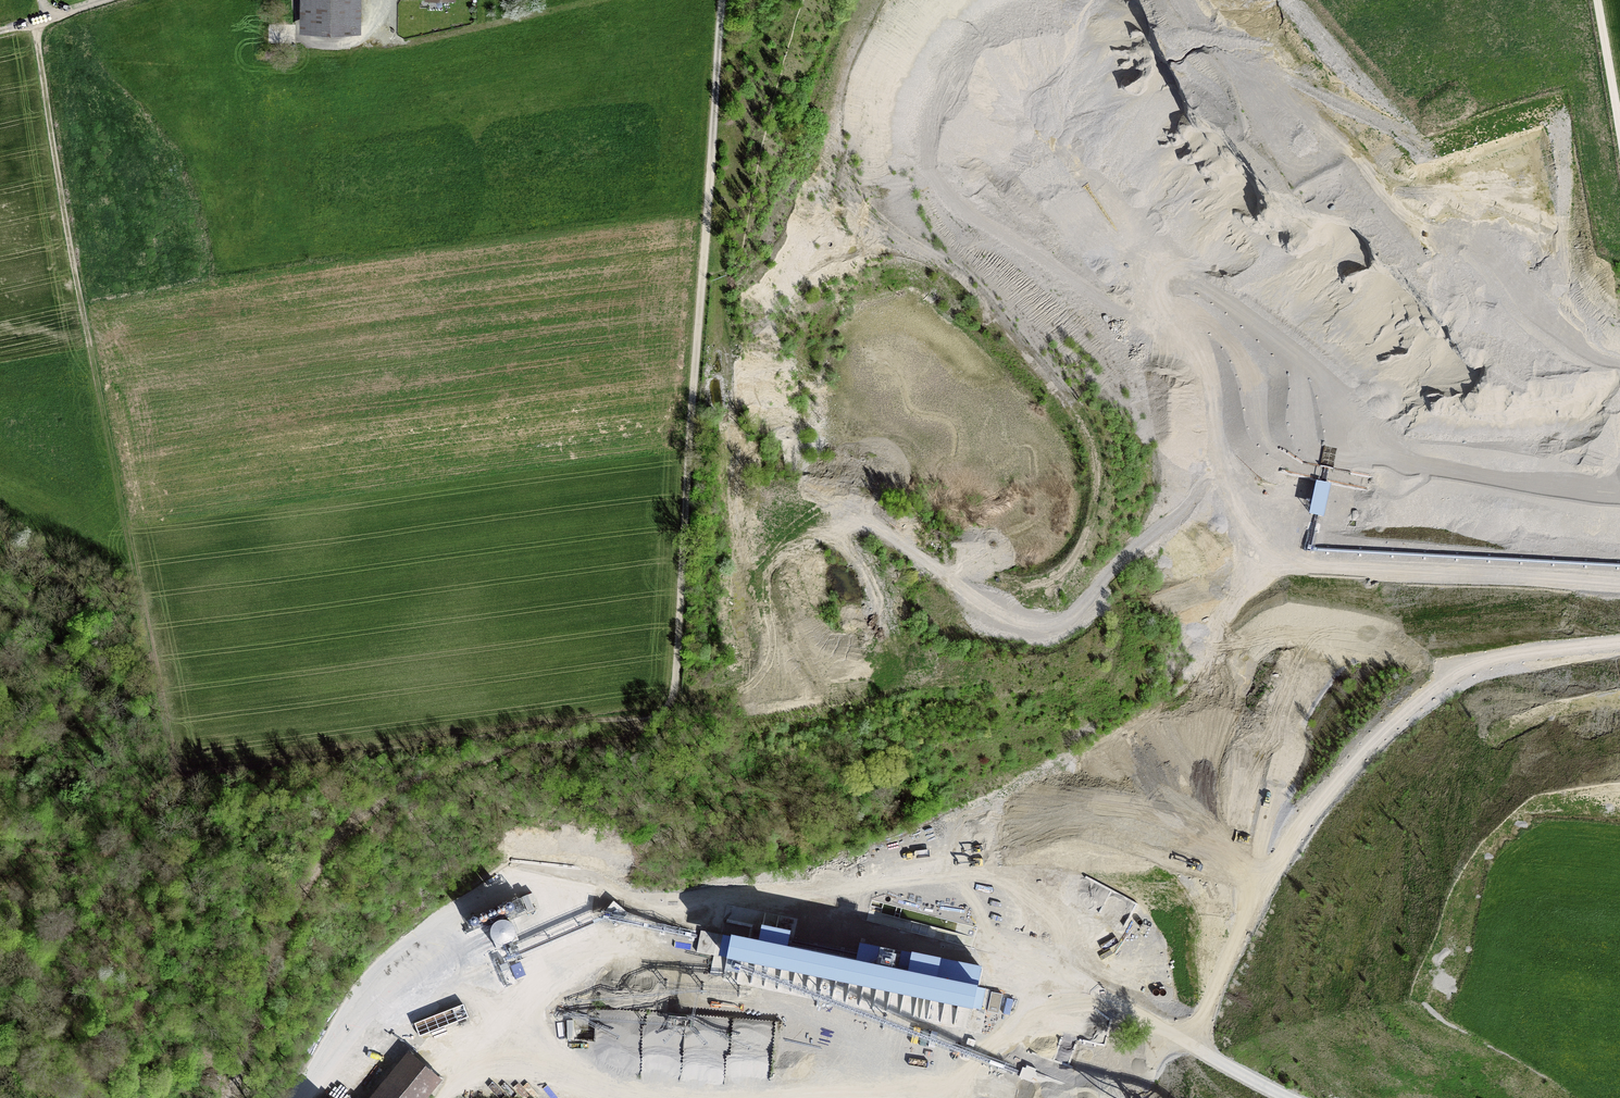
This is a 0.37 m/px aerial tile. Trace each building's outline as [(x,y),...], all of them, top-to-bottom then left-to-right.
[(300,33),(361,32),(361,0),(300,0),(300,33)] [(490,884),(487,897),(520,906),(517,917),(556,927),(563,902),(490,884)] [(1121,894),(1097,909),(1121,947),(1145,932),(1121,894)] [(483,1036),(485,1037),(501,1020),(494,1014),(492,1017),(486,1012),(495,1002),(481,990),(479,992),(466,981),(415,1041),(417,1043),(370,1097),(430,1097),(483,1036)]
